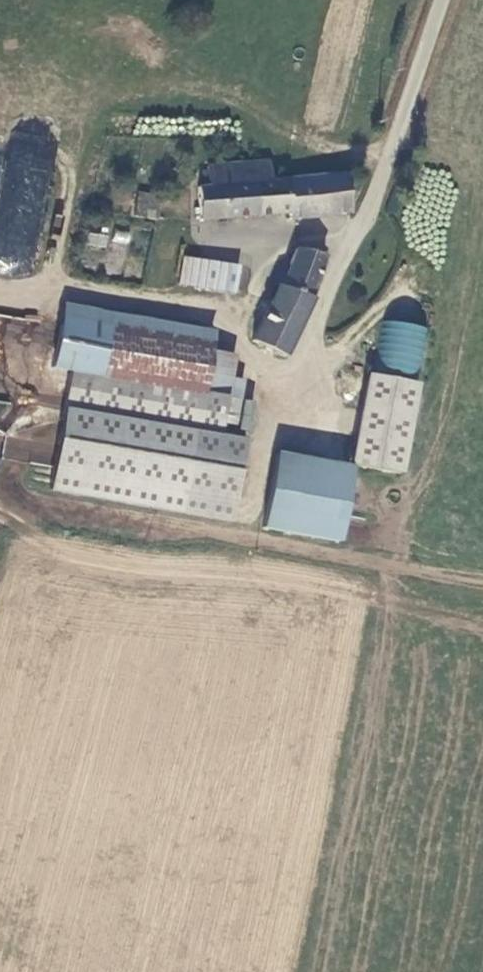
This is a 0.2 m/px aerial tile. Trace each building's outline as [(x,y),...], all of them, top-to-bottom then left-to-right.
[(290,217),(340,210),(349,209),(343,167),(271,178),(267,158),(225,164),(204,166),(205,186),(195,188),(197,219),(288,207),(290,217)] [(148,224),(150,201),(129,199),(127,221),(148,224)] [(306,299),(321,255),(297,247),(286,276),(275,271),(269,283),(277,287),(250,341),(278,355),(306,299)] [(233,267),(182,259),(179,277),(230,285),(233,267)] [(70,364),(59,426),(214,452),(232,348),(207,344),(210,323),(63,298),(51,361),(70,364)] [(379,318),(354,466),(407,475),(423,378),(419,377),(428,326),(379,318)] [(259,526),(334,538),(348,464),(272,451),(259,526)]
